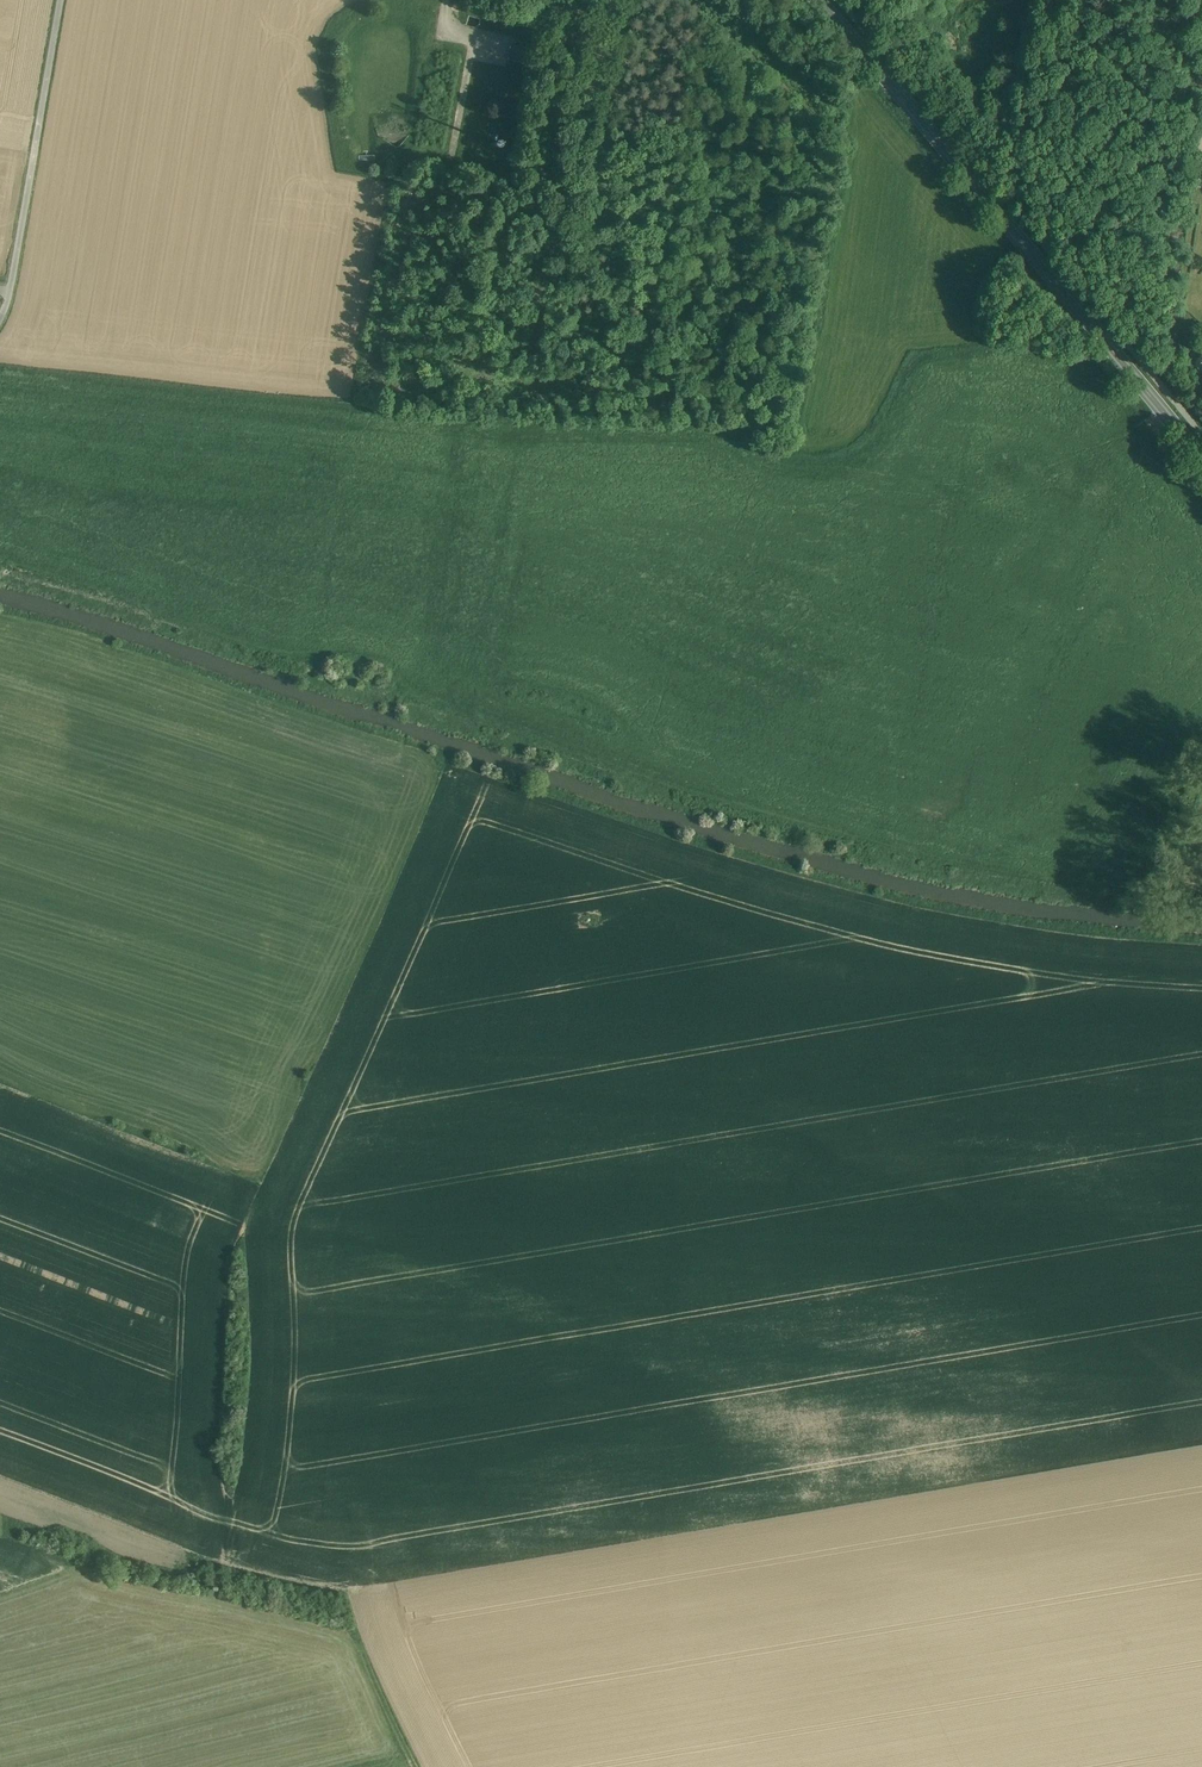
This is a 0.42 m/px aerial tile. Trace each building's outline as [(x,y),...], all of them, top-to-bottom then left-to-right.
[(531,50),(510,46),(508,61),(529,65),(531,50)]
